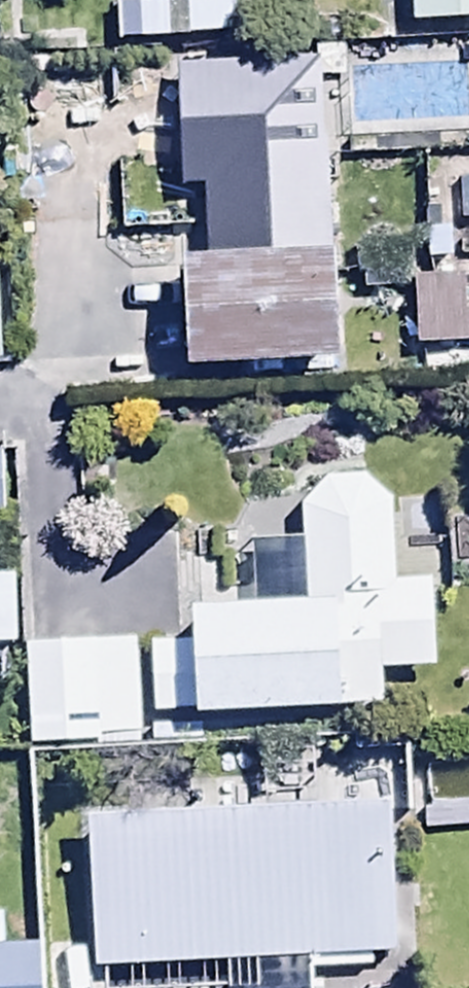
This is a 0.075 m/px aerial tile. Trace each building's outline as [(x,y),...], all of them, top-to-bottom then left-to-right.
[(180,3),(117,6),(119,46),(234,42),(232,0),(180,0),(180,3)] [(412,31),(468,29),(468,0),(411,0),(412,31)] [(208,269),(188,270),(194,381),(341,373),(329,155),(202,162),(208,269)] [(468,381),(468,277),(417,278),(418,351),(423,351),(424,382),(468,381)] [(0,458),(0,521),(8,521),(6,458),(0,458)] [(197,649),(153,649),(154,723),(389,724),(388,677),(439,676),(438,590),(397,591),(396,503),(304,503),(305,613),(197,614),(197,649)] [(0,584),(0,654),(17,654),(17,584),(0,584)] [(135,648),(28,652),(33,757),(140,752),(135,648)] [(393,811),(92,824),(98,975),(258,970),(258,987),(309,987),(309,967),(397,965),(393,811)] [(0,921),(0,987),(38,987),(37,952),(6,953),(4,921),(0,921)]
